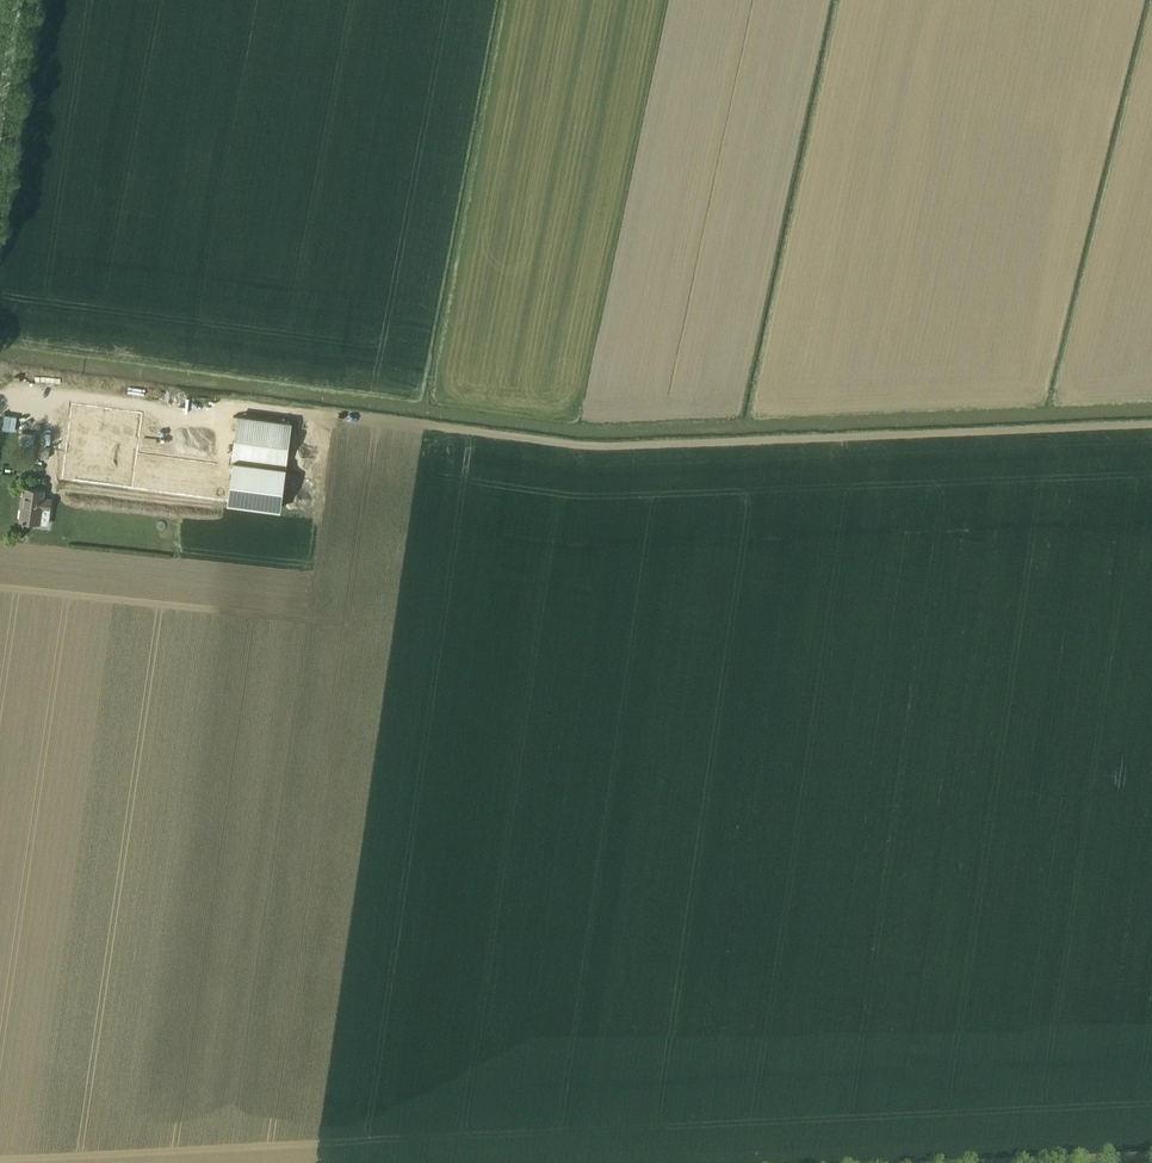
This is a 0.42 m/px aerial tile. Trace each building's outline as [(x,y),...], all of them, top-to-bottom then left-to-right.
[(143,412),(72,402),(62,477),(226,501),(231,465),(138,452),(143,412)] [(292,422),(237,414),(232,458),(287,466),(292,422)] [(226,501),(281,508),(287,466),(232,458),(231,465),(226,501)] [(24,487),(20,520),(40,523),(42,509),(50,510),(52,499),(44,497),(45,490),(24,487)]
